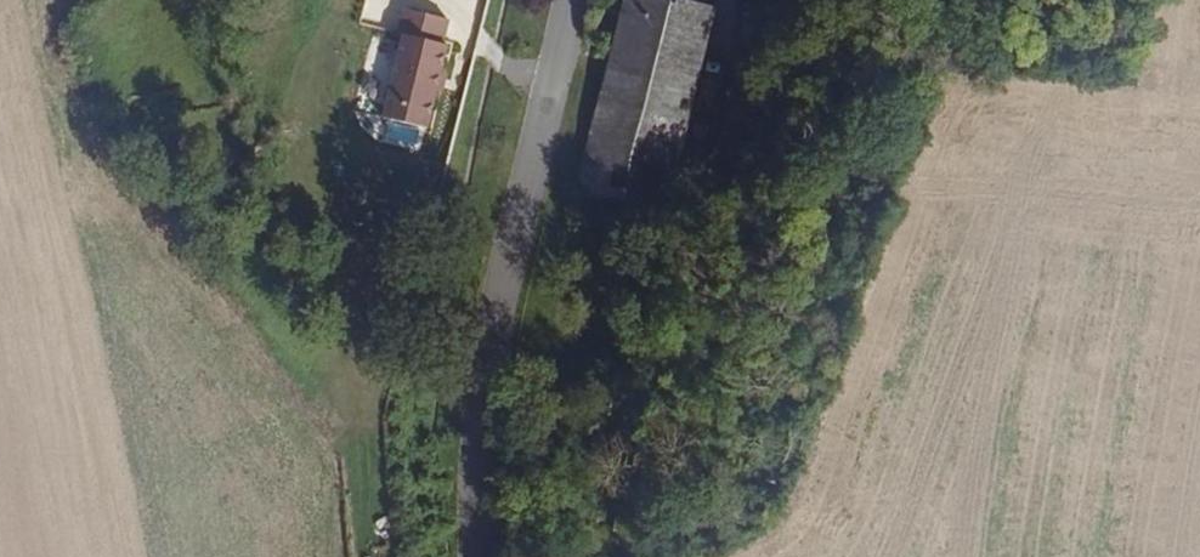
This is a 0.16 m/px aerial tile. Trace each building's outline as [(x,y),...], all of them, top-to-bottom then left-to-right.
[(674,9),(639,0),(624,0),(611,52),(636,59),(643,35),(666,41),(674,9)] [(666,214),(713,19),(674,9),(666,41),(643,35),(636,59),(611,52),(577,194),(666,214)] [(748,52),(763,24),(749,17),(734,44),(748,52)] [(449,48),(401,35),(379,119),(426,131),(449,48)]
